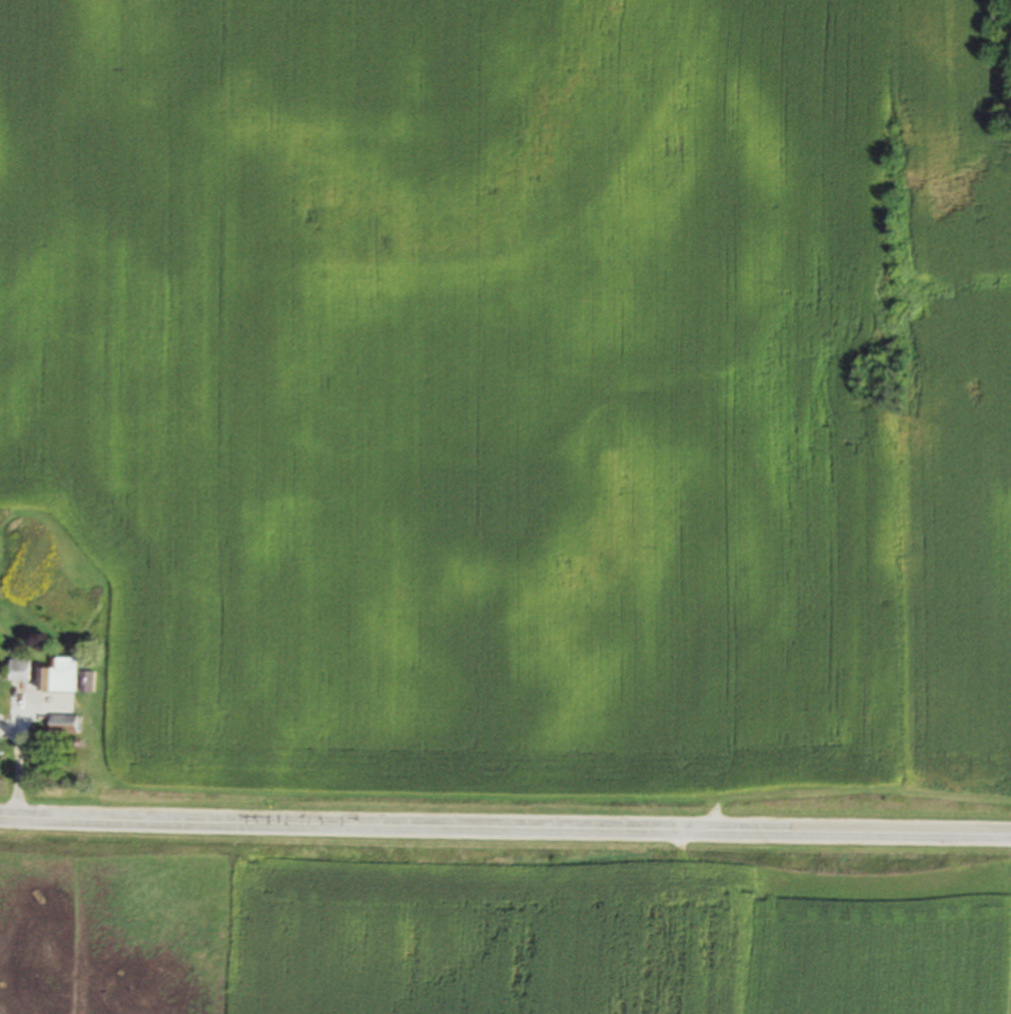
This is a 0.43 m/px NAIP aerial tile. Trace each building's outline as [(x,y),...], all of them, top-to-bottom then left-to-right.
[(75,658),(53,658),(53,669),(39,668),(39,693),(75,693),(75,658)] [(30,681),(30,660),(9,660),(9,681),(30,681)] [(93,693),(93,673),(80,673),(80,693),(93,693)] [(50,734),(77,734),(77,716),(50,716),(50,734)]
